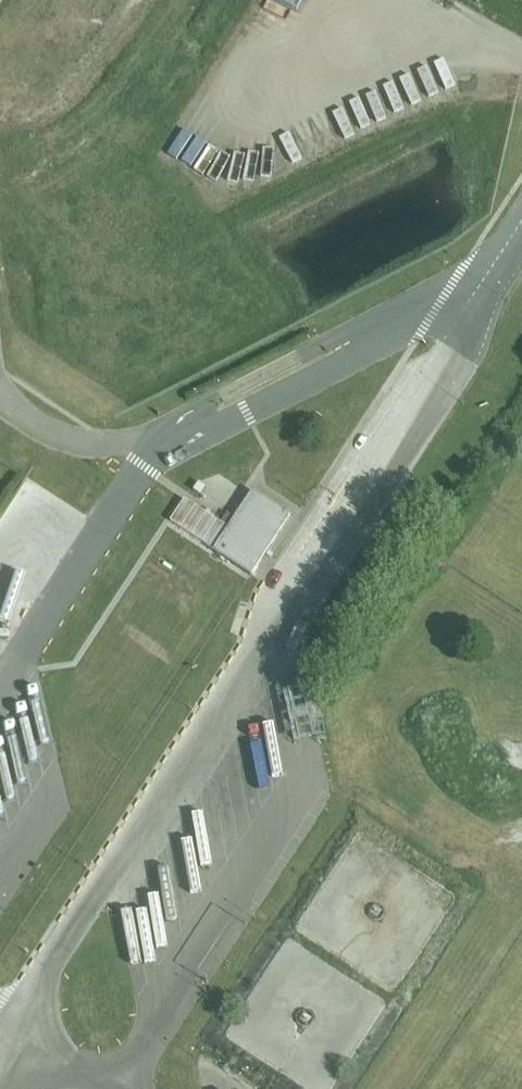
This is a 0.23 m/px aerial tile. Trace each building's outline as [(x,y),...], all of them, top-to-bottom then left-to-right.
[(185,499),(171,521),(215,550),(213,552),(251,577),(290,517),(253,492),(229,528),(185,499)]
